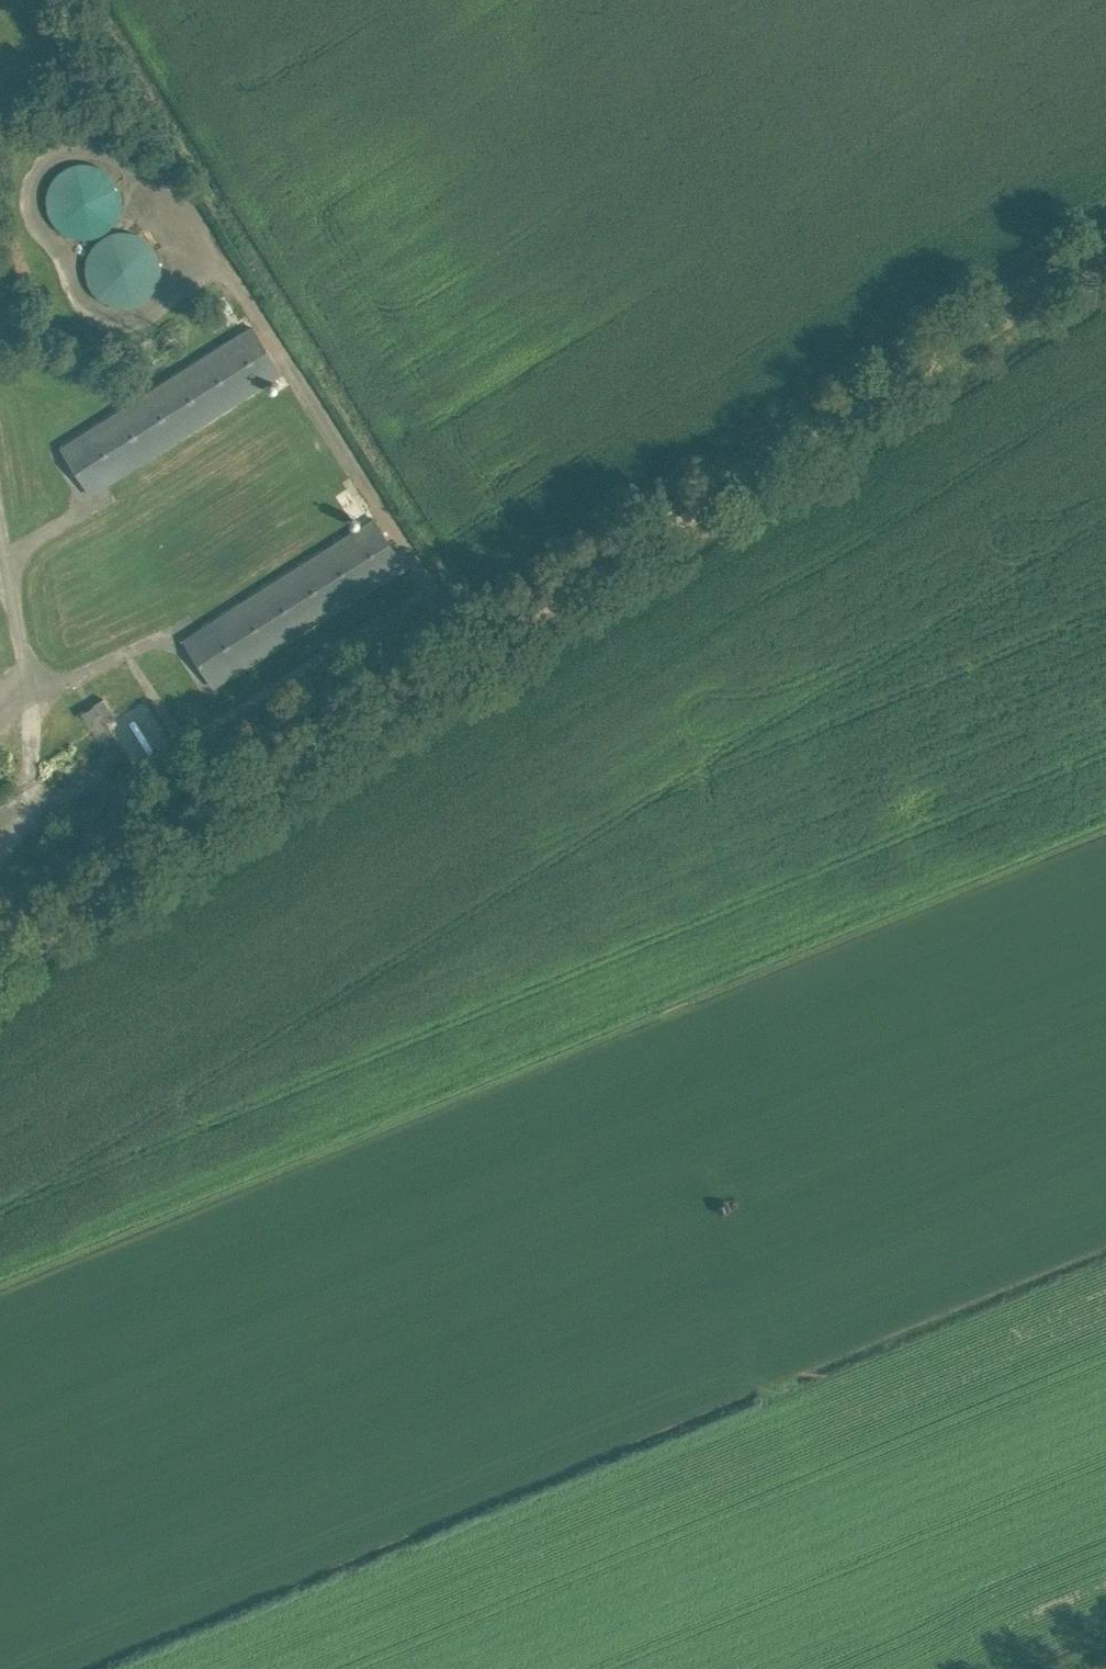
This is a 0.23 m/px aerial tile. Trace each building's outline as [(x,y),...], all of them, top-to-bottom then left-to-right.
[(118,186),(115,182),(110,174),(106,171),(98,167),(91,164),(81,163),(73,165),(64,169),(56,175),(50,183),(46,193),(45,202),(47,210),(50,219),(54,226),(61,232),(72,237),(82,240),(87,240),(92,238),(100,235),(107,232),(112,226),(117,218),(120,212),(121,206),(121,198),(121,194),(118,186)] [(136,305),(142,301),(146,298),(150,294),(156,286),(159,279),(159,271),(158,258),(155,251),(150,243),(143,238),(136,234),(128,232),(119,231),(112,232),(103,237),(97,241),(92,247),(88,252),(85,259),(84,266),(85,279),(87,285),(97,299),(110,306),(121,307),(128,307),(136,305)] [(62,446),(91,491),(279,369),(250,324),(62,446)] [(188,637),(217,684),(404,565),(375,519),(188,637)] [(104,697),(94,703),(100,713),(110,707),(104,697)]
